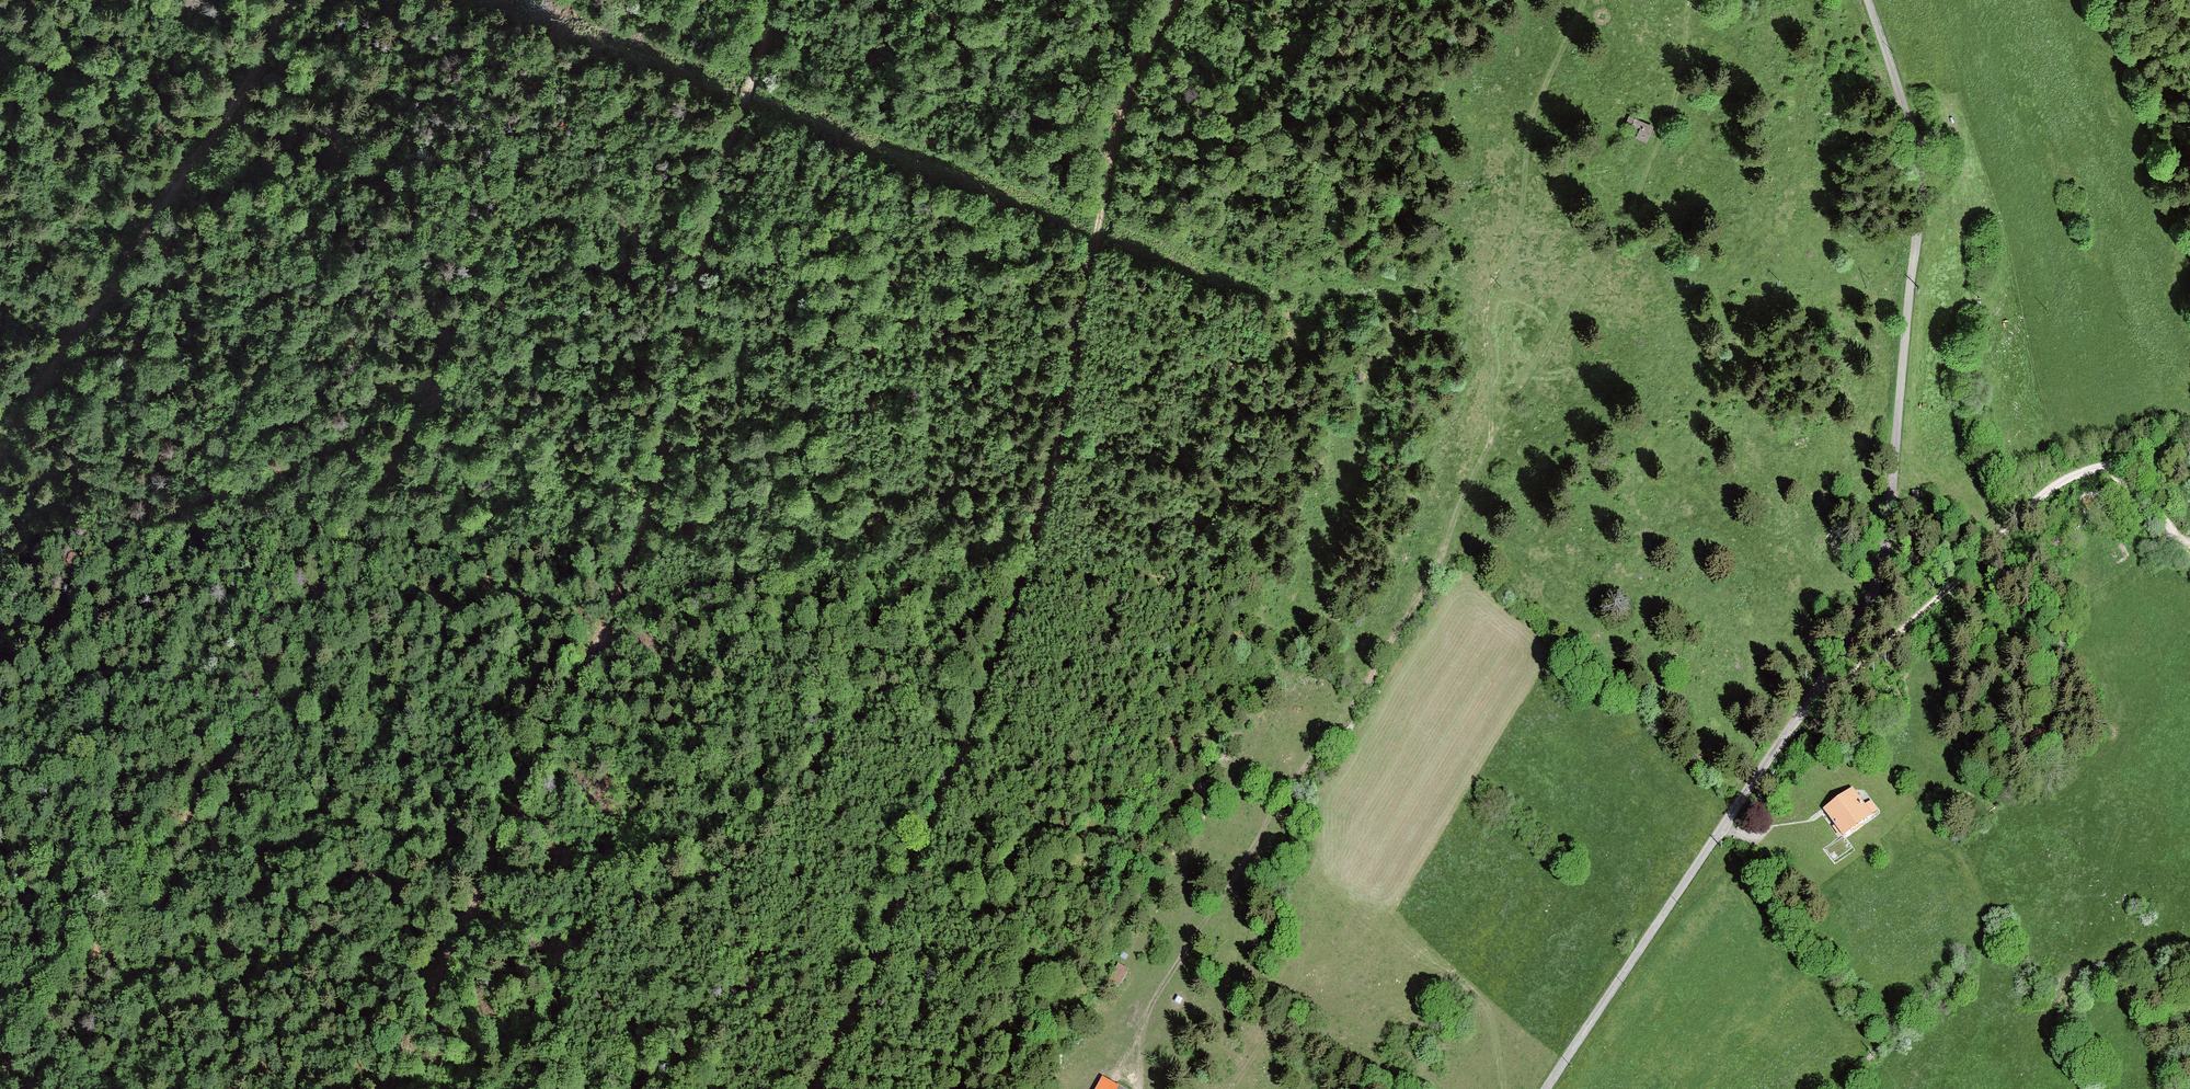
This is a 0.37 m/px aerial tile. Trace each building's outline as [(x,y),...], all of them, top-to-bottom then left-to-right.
[(1654,127),(1629,116),(1624,127),(1639,133),(1636,140),(1646,144),(1654,127)] [(1919,492),(1912,491),(1910,503),(1918,504),(1919,492)] [(1878,822),(1857,793),(1822,817),(1843,847),(1878,822)]
